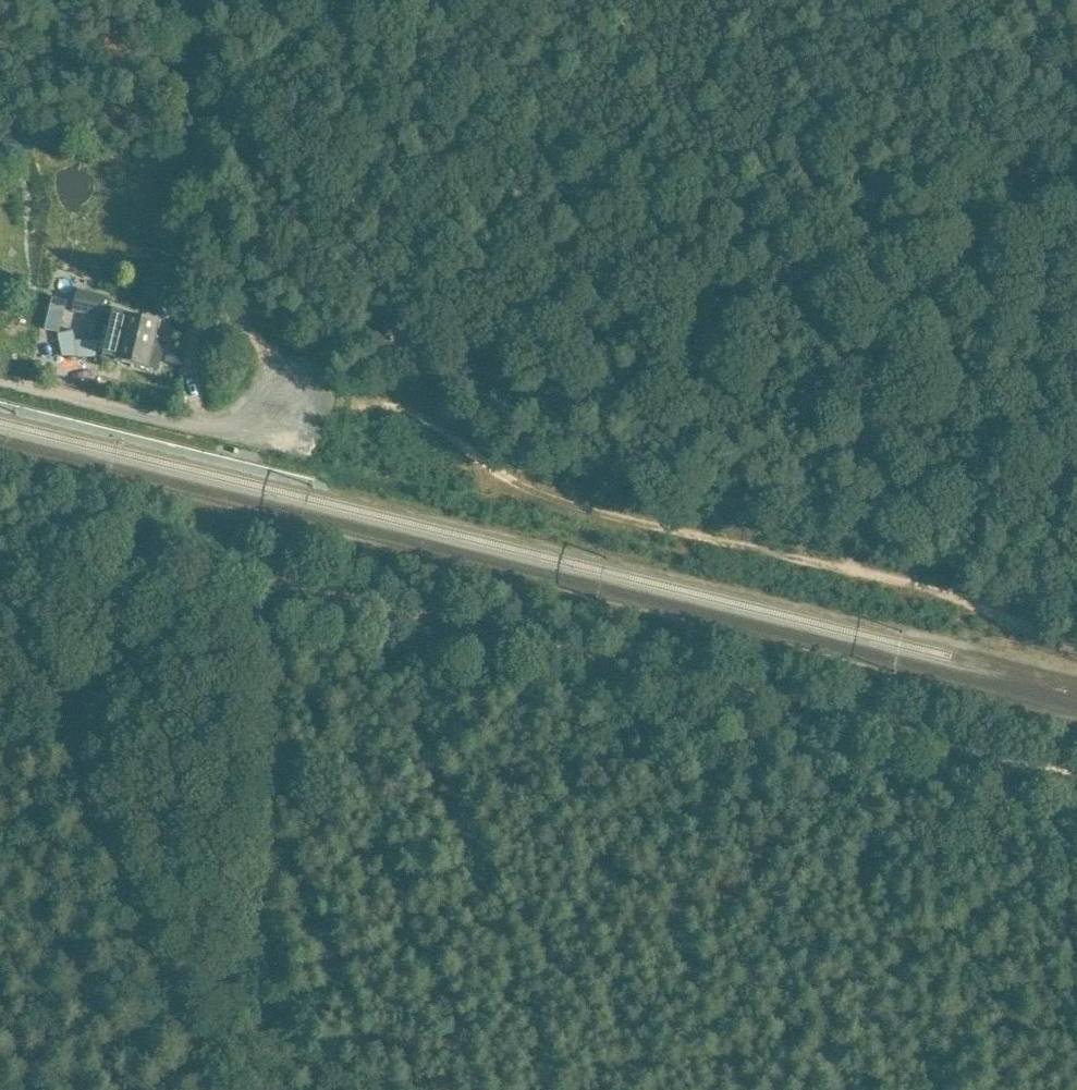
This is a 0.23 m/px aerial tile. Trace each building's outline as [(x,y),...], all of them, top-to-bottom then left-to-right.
[(108,338),(103,358),(149,369),(149,368),(158,370),(165,344),(156,342),(160,323),(119,313),(116,325),(99,321),(95,335),(108,338)] [(78,357),(75,338),(74,331),(59,334),(63,357),(78,357)] [(88,344),(85,357),(95,357),(98,346),(88,344)]
